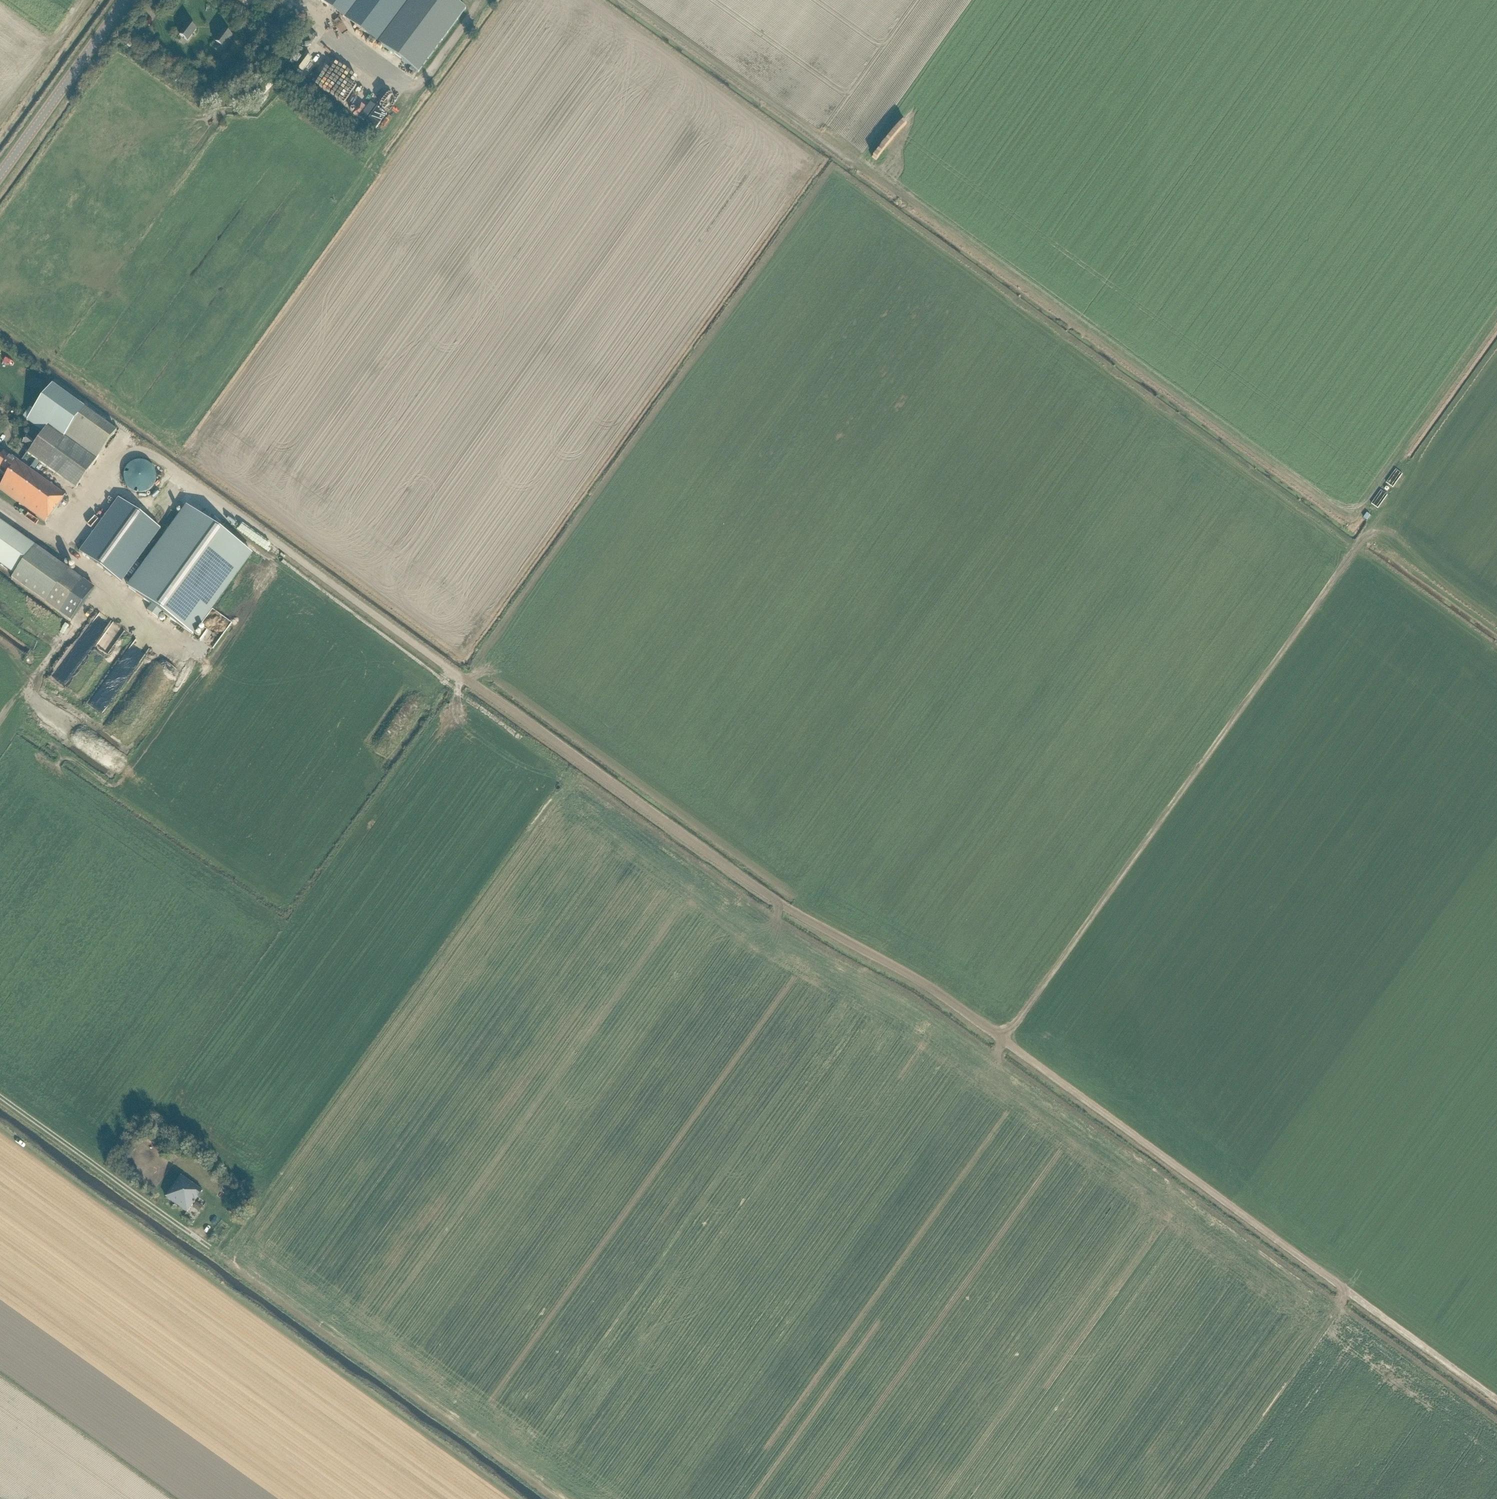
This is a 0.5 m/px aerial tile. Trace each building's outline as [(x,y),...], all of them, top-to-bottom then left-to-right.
[(322,3),(376,42),(408,0),(324,0),(322,3)] [(376,42),(377,43),(417,73),(465,9),(452,0),(408,0),(376,42)] [(188,24),(180,36),(188,42),(197,30),(188,24)] [(224,30),(215,43),(224,49),(233,37),(224,30)] [(268,80),(253,97),(261,105),(267,100),(263,96),(273,86),(268,80)] [(39,463),(76,490),(117,432),(84,408),(52,386),(27,421),(43,432),(27,454),(36,461),(39,463)] [(27,436),(22,443),(30,448),(35,442),(27,436)] [(7,479),(18,463),(17,462),(16,463),(4,455),(0,460),(0,474),(7,479)] [(124,476),(123,478),(124,481),(125,484),(126,486),(128,488),(130,490),(132,492),(135,493),(137,493),(140,494),(143,493),(146,493),(148,491),(150,490),(152,488),(154,485),(155,483),(156,480),(156,478),(156,475),(155,472),(154,469),(153,467),(151,465),(149,463),(146,462),(144,461),(141,461),(138,461),(135,461),(133,462),(130,464),(128,466),(126,468),(125,470),(124,473),(124,476)] [(7,479),(0,489),(0,491),(46,524),(66,497),(18,463),(7,479)] [(119,499),(80,553),(121,583),(160,530),(160,529),(119,499)] [(188,507),(128,588),(152,606),(147,612),(157,619),(162,613),(192,635),(251,553),(188,507)] [(15,576),(12,580),(71,622),(95,589),(0,521),(0,565),(15,576)] [(113,622),(101,613),(54,678),(65,686),(113,622)] [(126,632),(114,622),(67,687),(80,696),(126,632)] [(152,650),(138,640),(91,706),(105,716),(152,650)] [(153,1133),(148,1140),(162,1151),(167,1144),(153,1133)] [(202,1192),(182,1177),(181,1177),(166,1198),(187,1213),(202,1192)] [(235,1202),(239,1197),(234,1193),(230,1198),(235,1202)]
